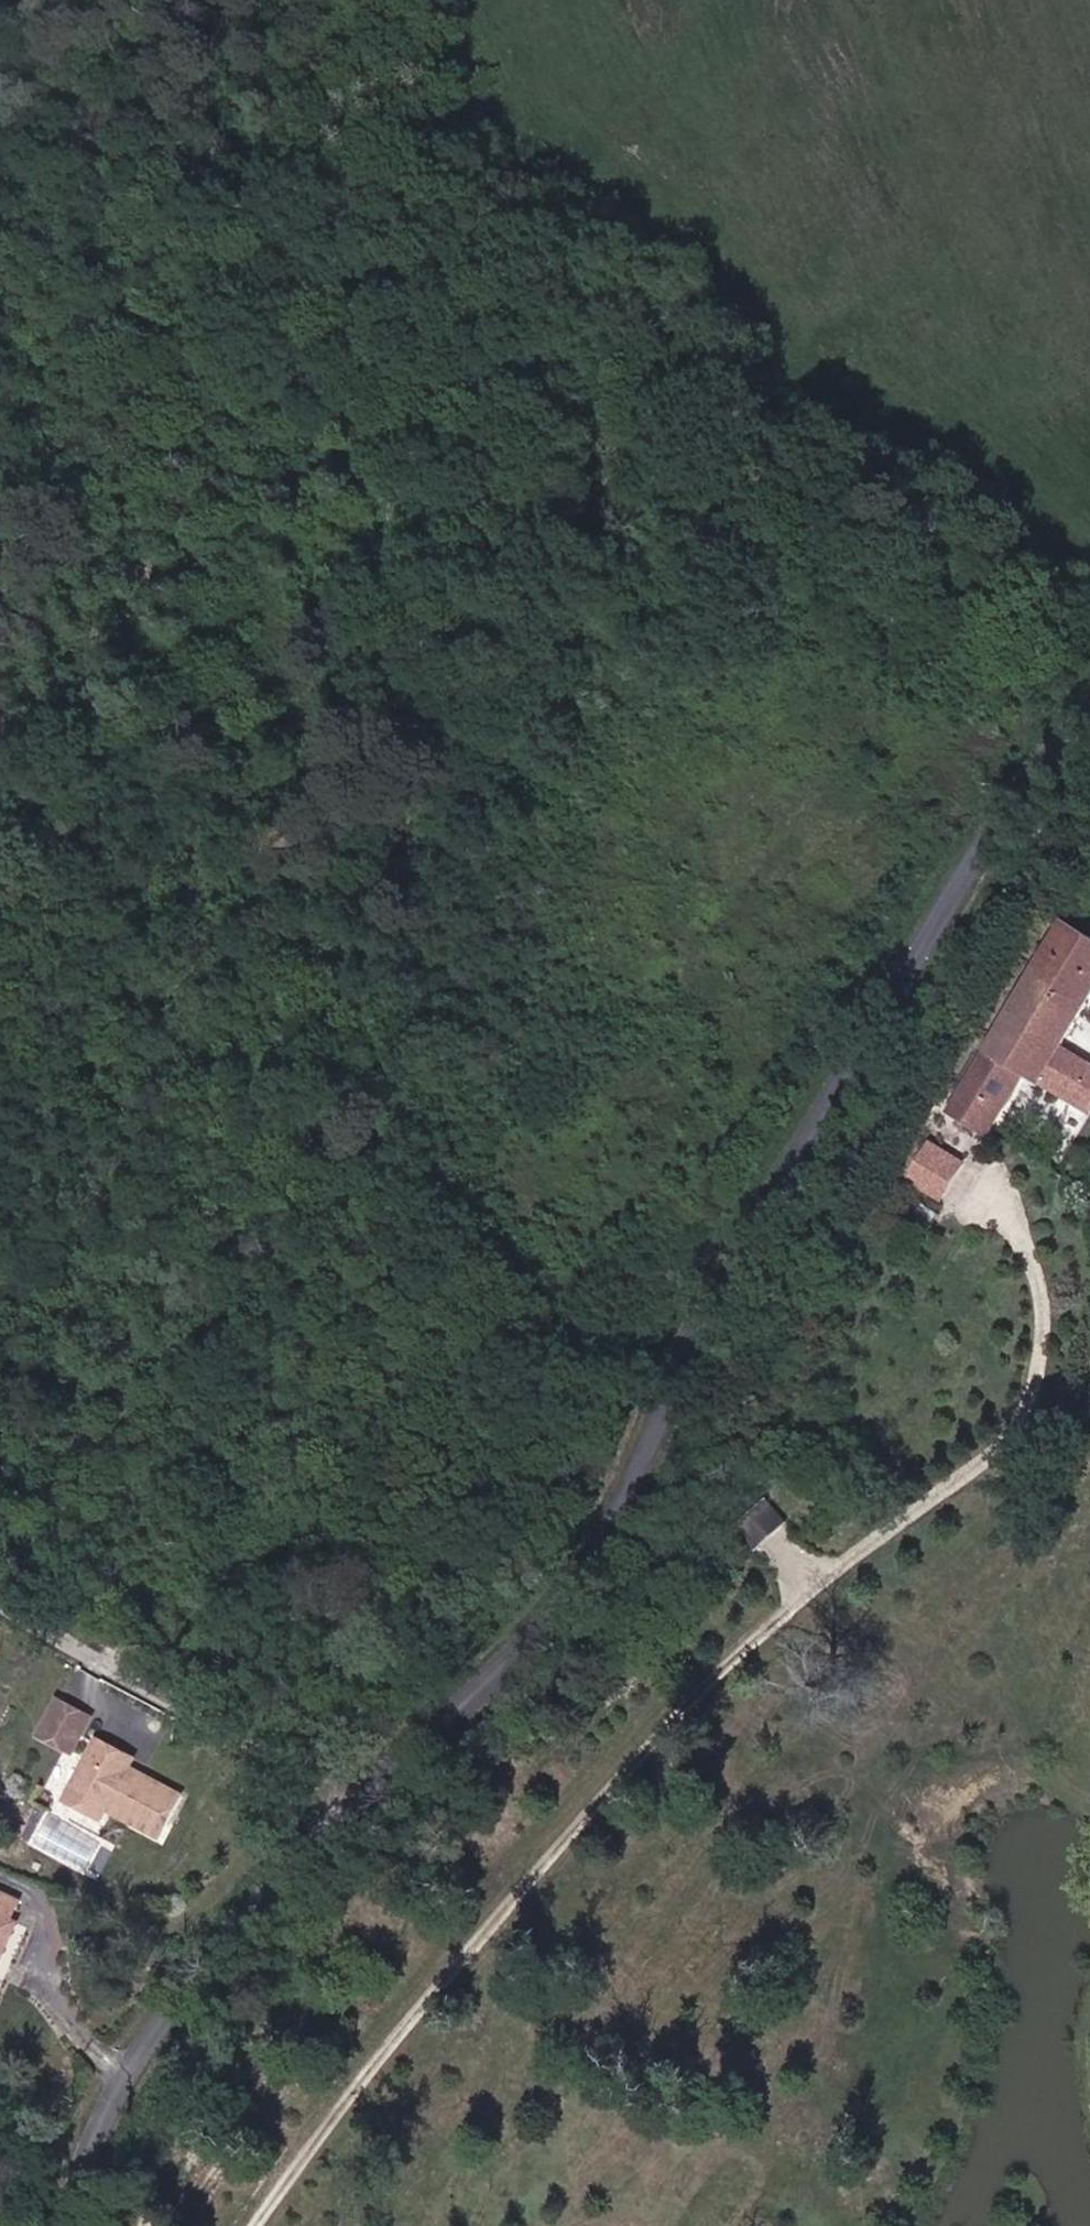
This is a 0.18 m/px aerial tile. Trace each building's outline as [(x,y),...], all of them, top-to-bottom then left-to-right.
[(1055,952),(972,1086),(1008,1108),(1032,1070),(1089,1108),(1089,1060),(1071,1048),(1089,1016),(1089,931),(1073,921),(1050,949),(1055,952)] [(958,1107),(993,1130),(1008,1108),(972,1086),(958,1107)] [(953,1199),(971,1159),(937,1143),(919,1183),(953,1199)] [(76,1744),(95,1708),(77,1698),(57,1733),(76,1744)] [(91,1752),(110,1716),(95,1708),(76,1744),(91,1752)] [(153,1757),(117,1738),(84,1799),(120,1818),(126,1808),(179,1836),(201,1795),(160,1773),(156,1780),(144,1774),(153,1757)] [(16,1895),(0,1888),(0,1954),(1,1955),(19,1914),(9,1910),(16,1895)]
